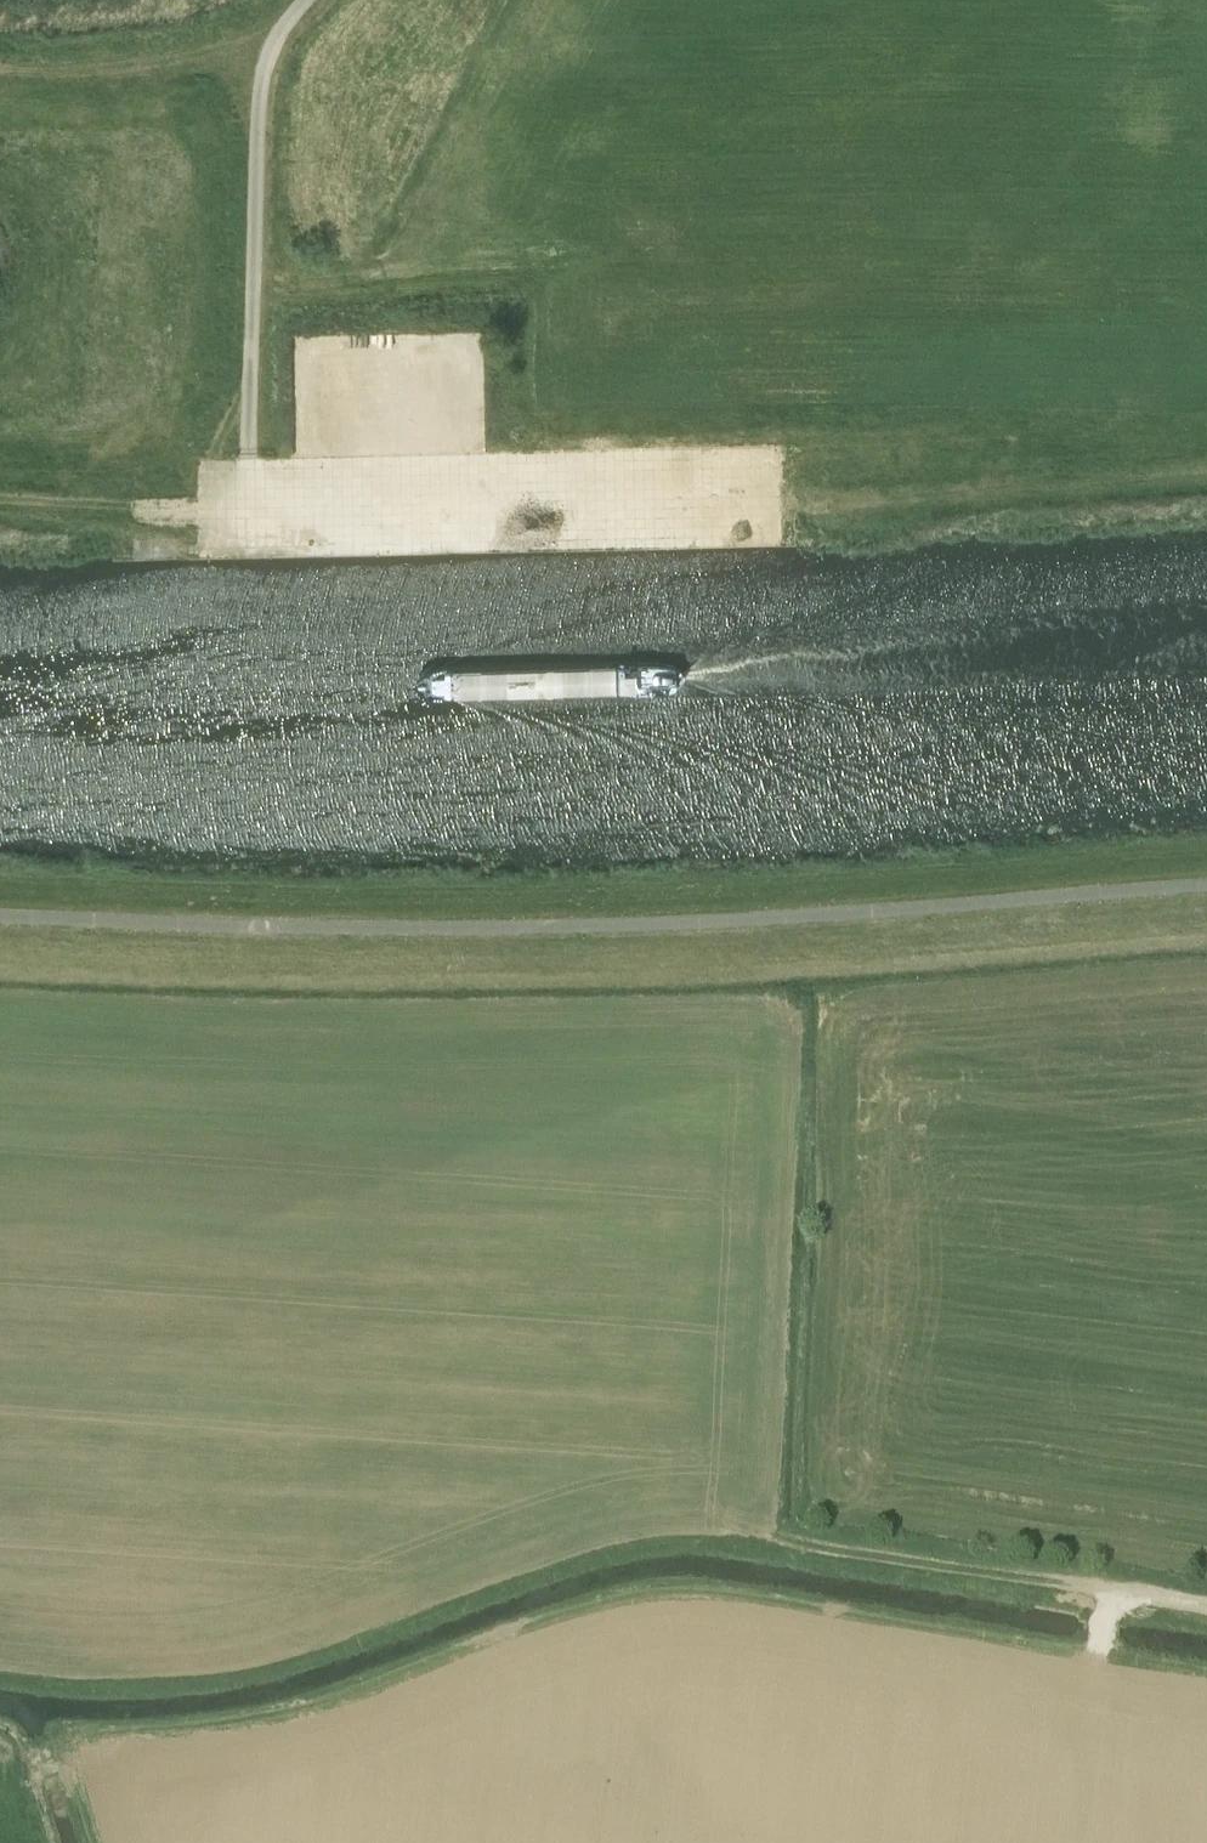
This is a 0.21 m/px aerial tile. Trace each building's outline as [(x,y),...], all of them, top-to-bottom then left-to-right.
[(453,331),(452,424),(486,424),(487,331),(453,331)]
